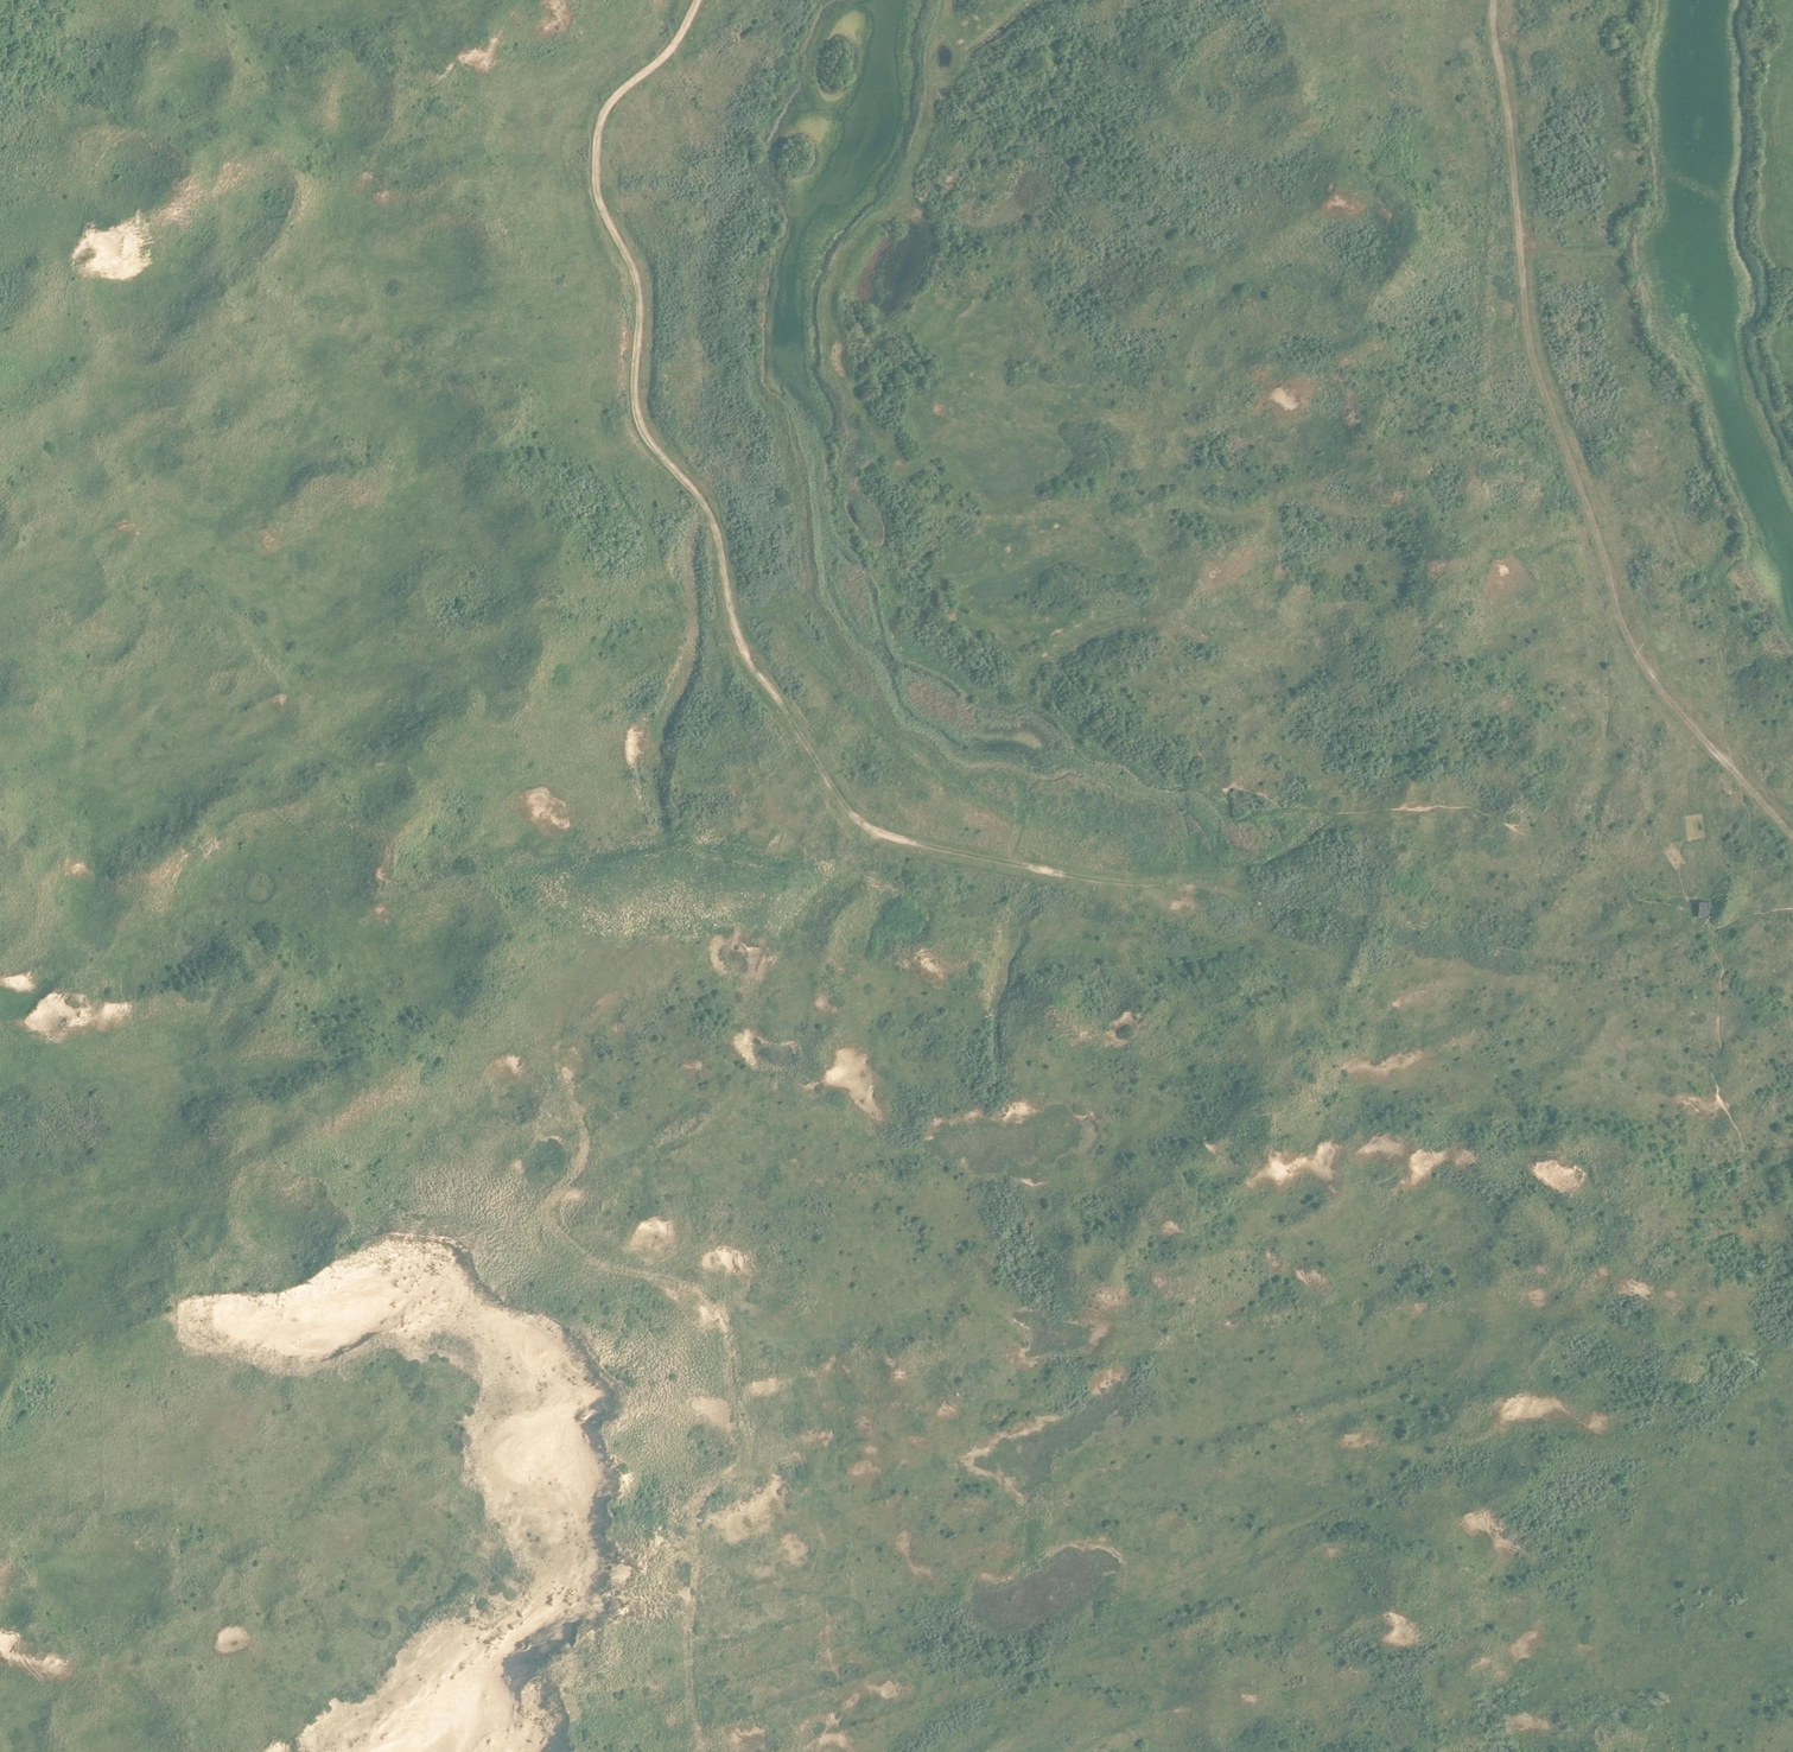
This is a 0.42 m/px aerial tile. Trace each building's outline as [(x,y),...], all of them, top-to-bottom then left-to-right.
[(1698,921),(1708,921),(1709,905),(1699,905),(1698,921)]
